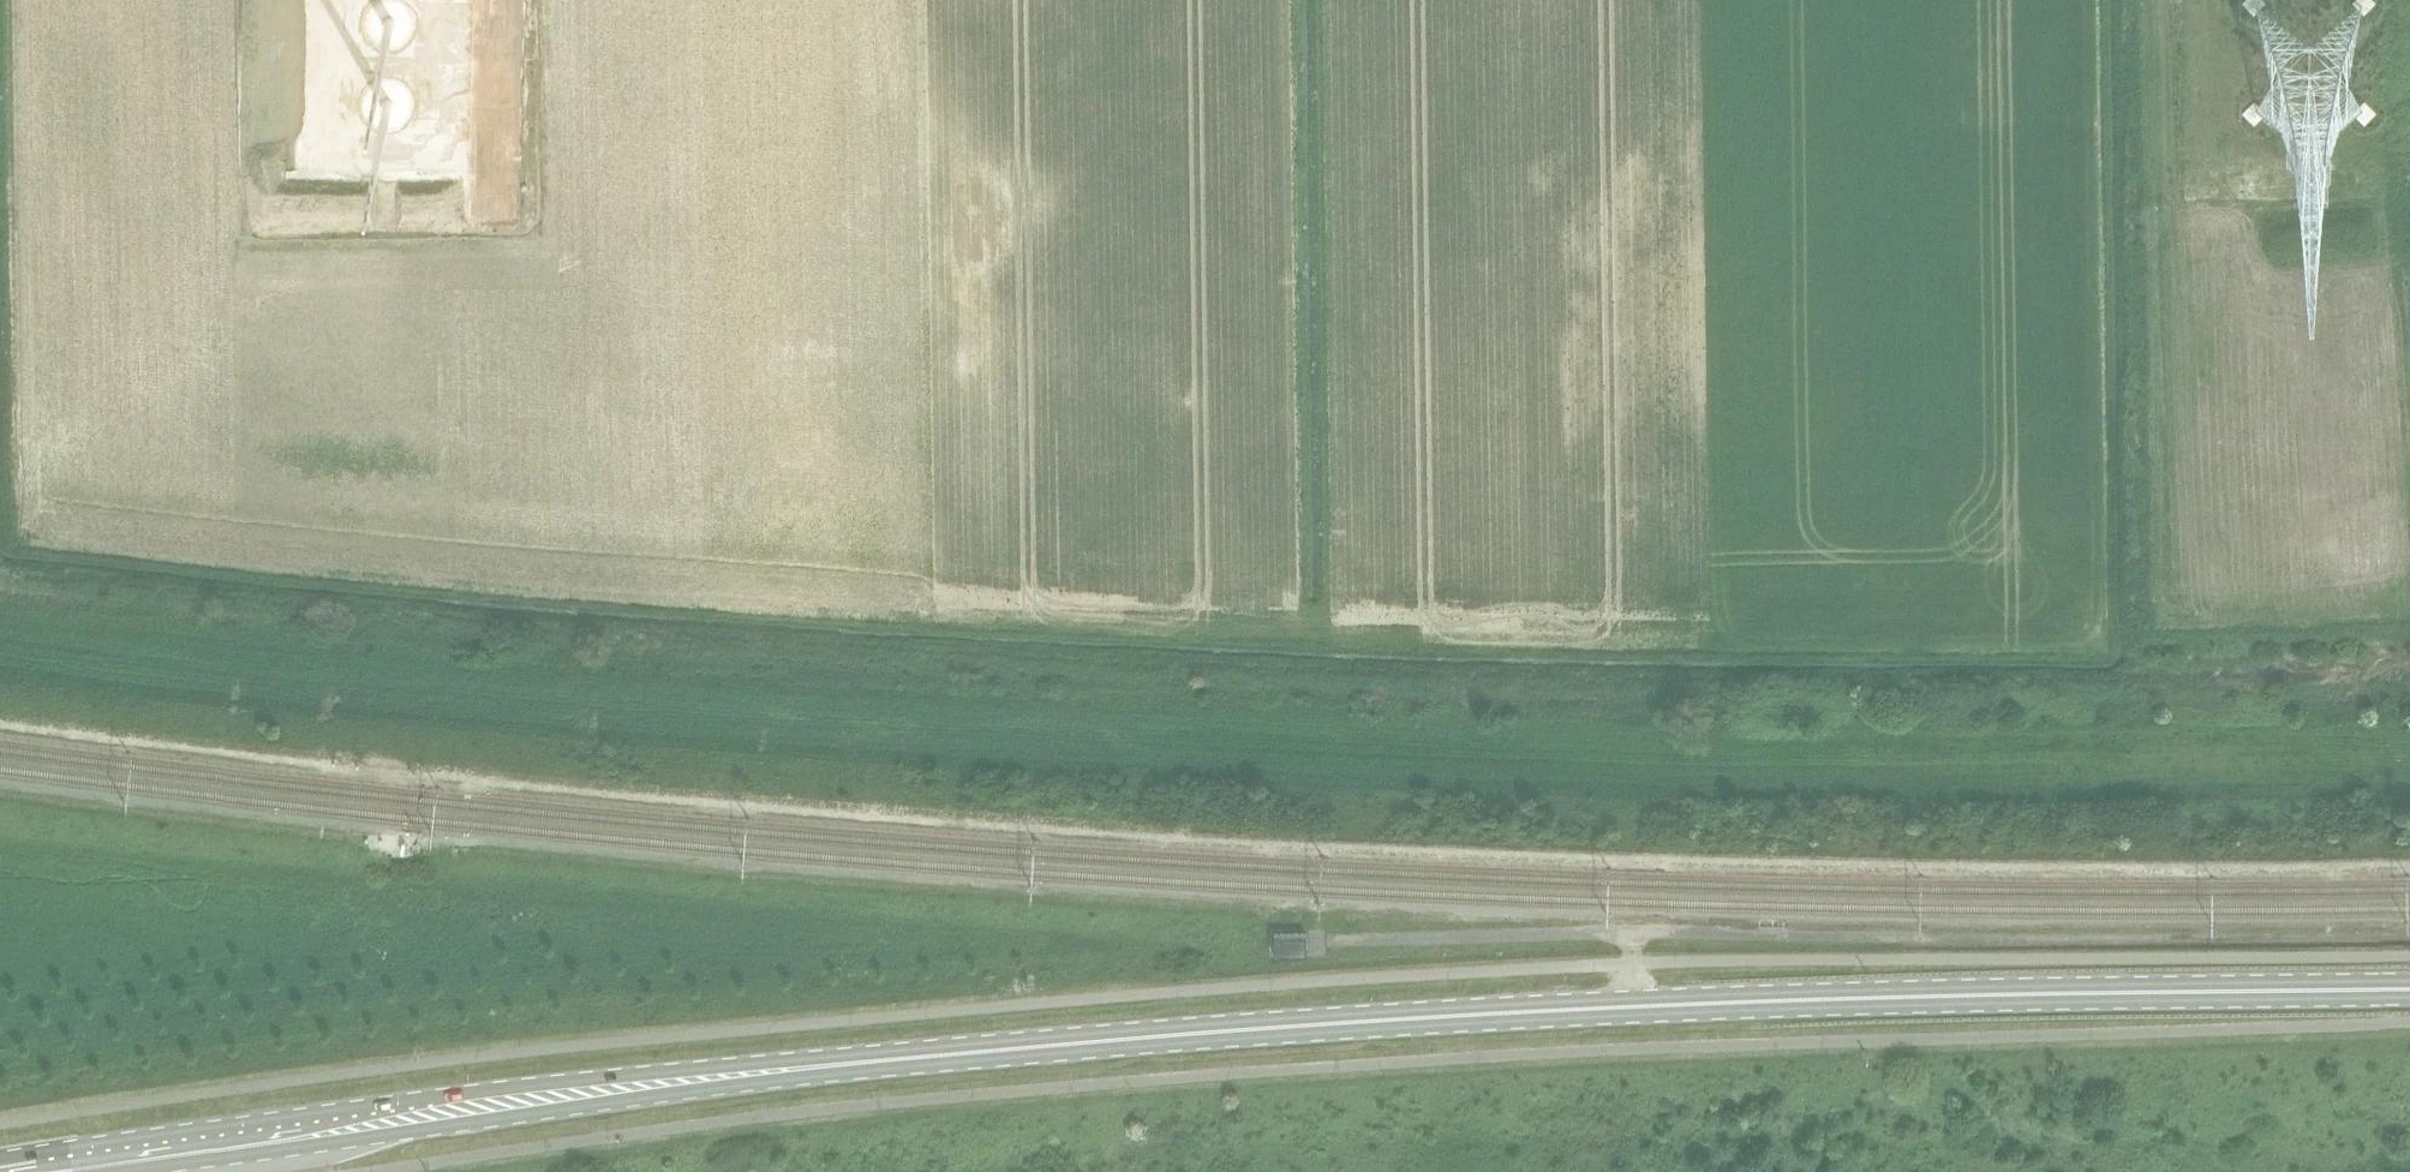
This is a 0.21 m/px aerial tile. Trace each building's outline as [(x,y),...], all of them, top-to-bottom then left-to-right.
[(1274,933),(1274,952),(1307,952),(1307,932),(1274,933)]
